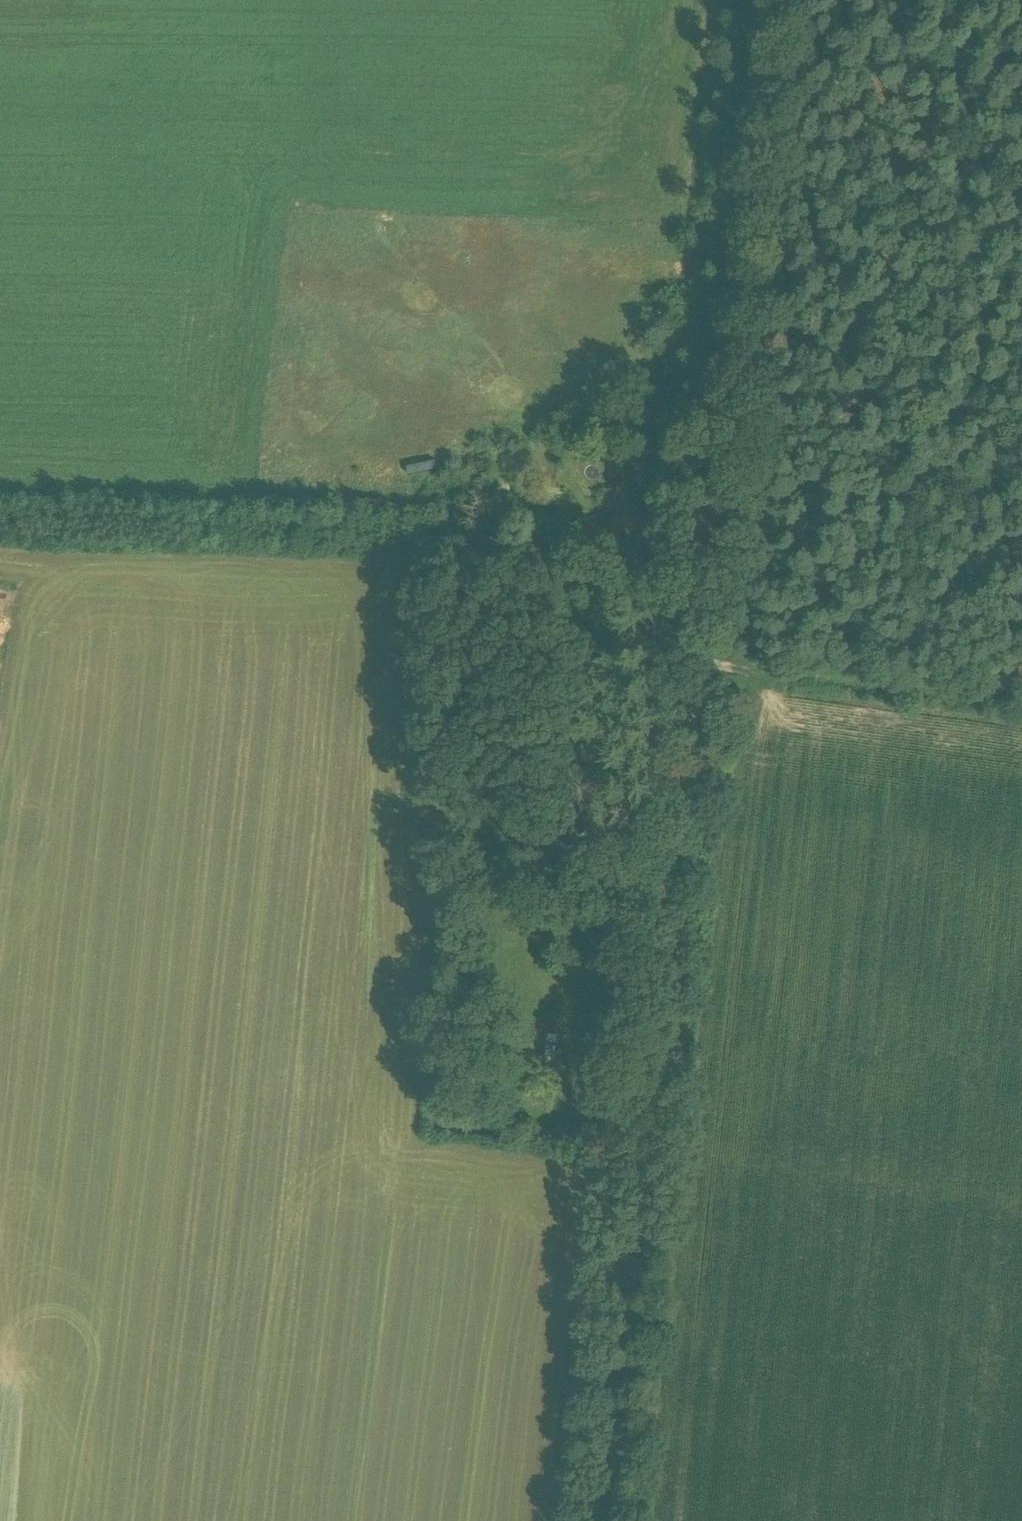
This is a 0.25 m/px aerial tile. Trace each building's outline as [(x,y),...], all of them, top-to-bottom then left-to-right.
[(659,448),(622,446),(620,470),(658,472),(659,448)]
